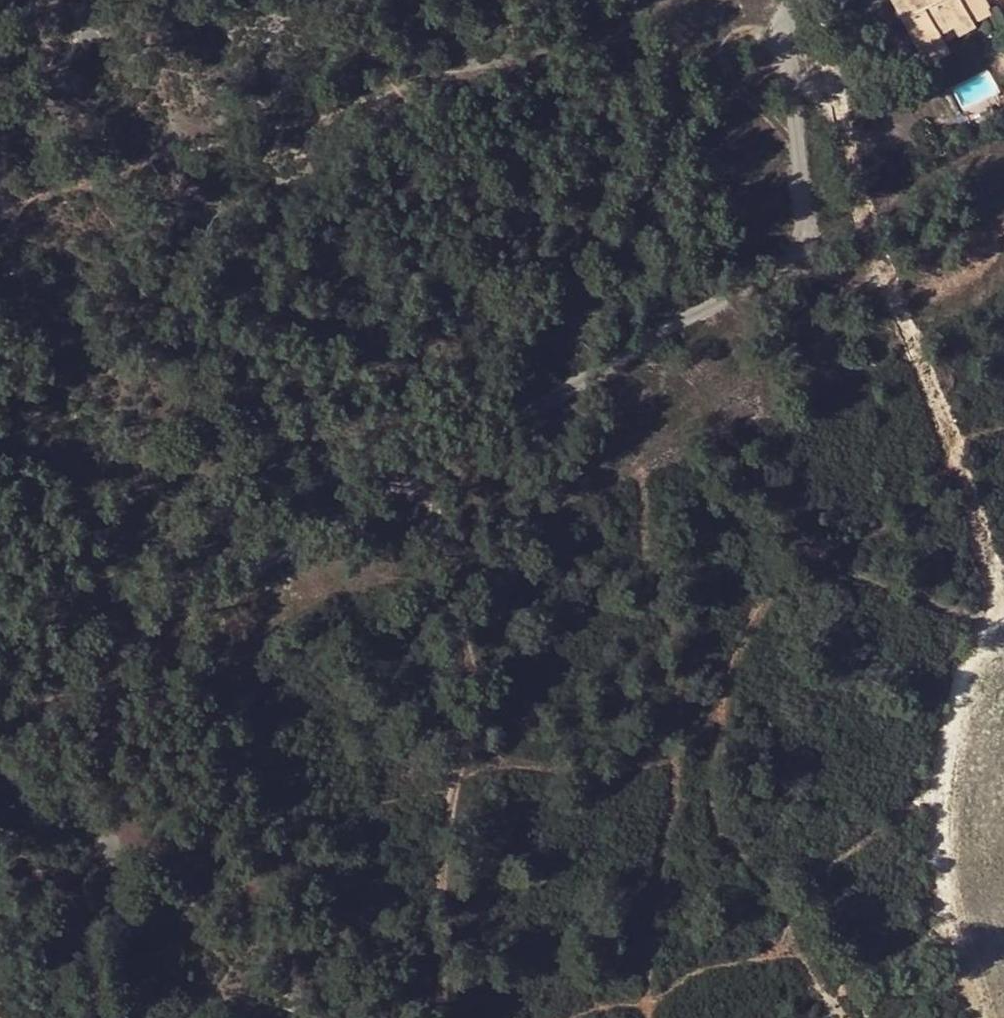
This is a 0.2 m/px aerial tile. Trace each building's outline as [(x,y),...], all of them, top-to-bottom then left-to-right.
[(893,5),(919,52),(941,39),(936,30),(954,19),(957,26),(970,18),(973,23),(991,13),(984,0),(902,0),(893,5)] [(976,28),(973,23),(970,18),(957,26),(954,19),(936,30),(941,39),(919,52),(922,58),(976,28)] [(995,109),(999,116),(1003,113),(1003,105),(995,109)]
